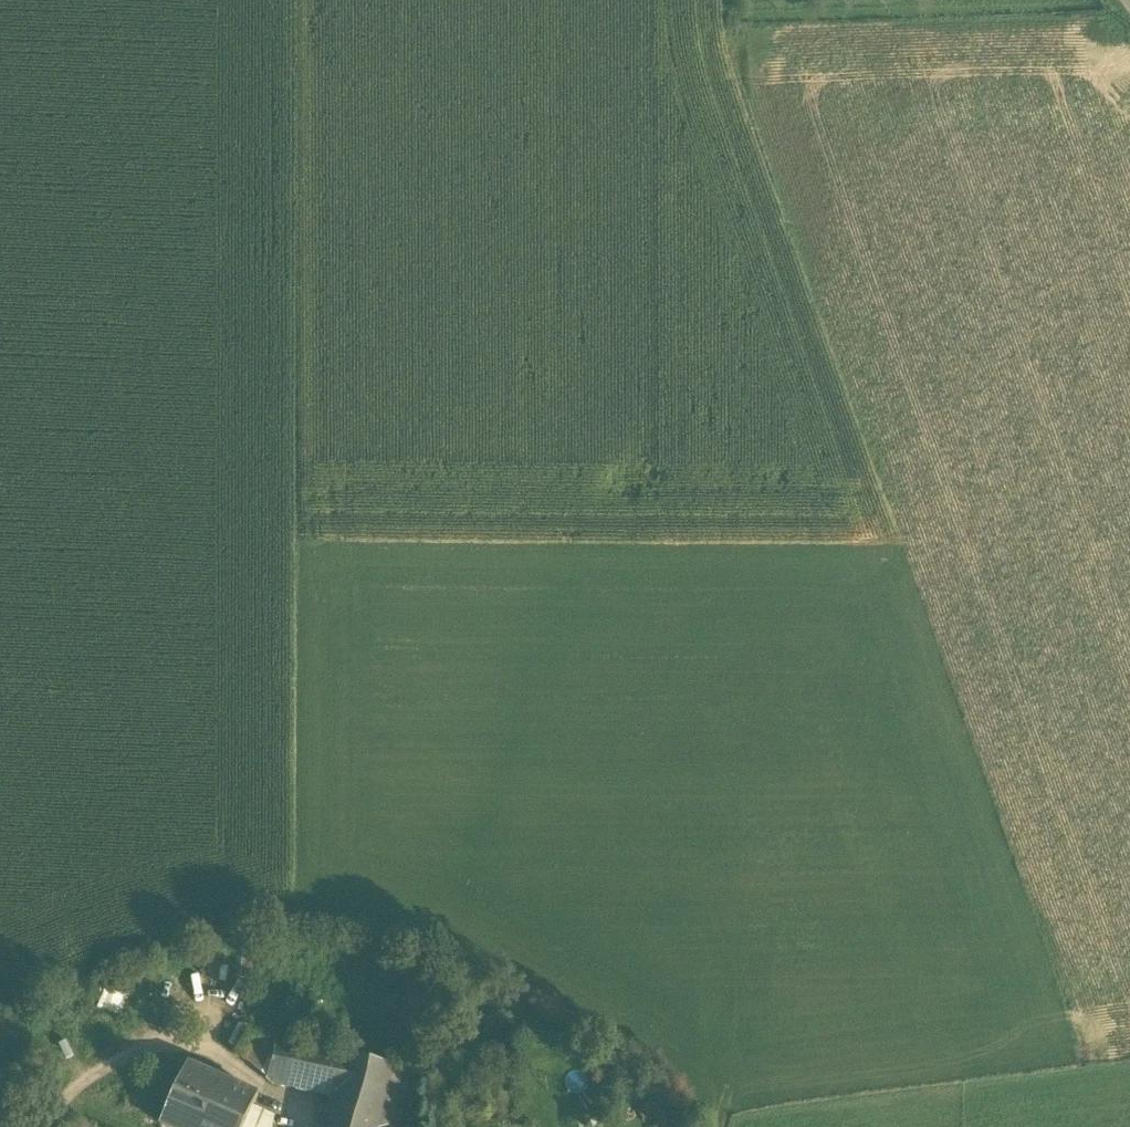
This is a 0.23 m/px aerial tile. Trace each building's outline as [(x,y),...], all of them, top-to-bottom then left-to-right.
[(109,986),(110,1010),(139,1009),(138,985),(109,986)] [(250,1060),(269,1076),(277,1040),(261,1031),(250,1060)] [(272,1080),(333,1095),(343,1054),(278,1038),(277,1040),(269,1076),(272,1080)] [(343,1054),(333,1095),(325,1126),(382,1126),(397,1067),(343,1054)] [(170,1126),(244,1126),(253,1107),(259,1095),(190,1064),(163,1124),(170,1126)] [(397,1067),(382,1126),(403,1126),(400,1126),(412,1071),(397,1067)] [(253,1107),(244,1126),(273,1126),(274,1117),(253,1107)]
